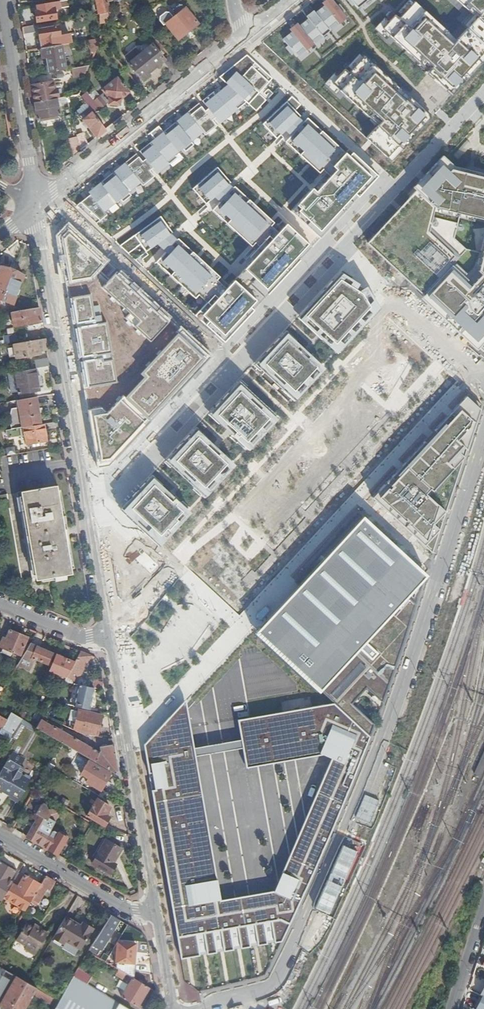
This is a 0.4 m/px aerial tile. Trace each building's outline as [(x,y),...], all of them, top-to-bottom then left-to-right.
[(100,14),(110,12),(108,0),(109,0),(97,0),(100,14)] [(329,31),(345,18),(331,0),(326,0),(321,4),(323,6),(315,13),(329,31)] [(357,8),(367,0),(350,0),(357,8)] [(483,24),(483,0),(458,0),(472,13),(483,24)] [(40,5),(37,5),(38,11),(36,11),(37,22),(57,18),(55,9),(61,8),(60,1),(40,5)] [(428,71),(454,95),(483,64),(478,59),(483,52),(483,24),(472,13),(452,34),(417,1),(400,19),(396,15),(383,28),(429,70),(428,71)] [(185,8),(182,4),(179,4),(173,9),(173,11),(177,15),(174,17),(170,12),(166,12),(161,17),(160,21),(165,26),(167,24),(179,39),(199,23),(186,8),(185,8)] [(299,26),(313,43),(329,31),(315,13),(312,11),(305,17),(307,19),(299,26)] [(110,12),(100,14),(100,22),(106,23),(109,15),(110,12)] [(282,39),(296,57),(313,43),(299,26),(297,24),(289,30),(291,32),(282,39)] [(22,27),(24,34),(35,32),(36,30),(35,25),(22,27)] [(39,38),(41,48),(61,45),(71,43),(70,33),(60,35),(58,26),(39,29),(40,38),(39,38)] [(141,54),(154,69),(164,61),(165,59),(153,44),(141,54)] [(47,57),(49,72),(65,69),(61,45),(41,48),(43,57),(47,57)] [(142,79),(154,69),(141,54),(137,49),(135,49),(127,55),(127,57),(131,62),(129,63),(142,79)] [(273,77),(248,54),(233,66),(260,91),(266,84),(273,77)] [(374,129),(368,136),(397,161),(436,116),(365,54),(345,76),(341,73),(329,86),(374,129)] [(164,61),(175,74),(181,69),(170,55),(165,59),(164,61)] [(260,91),(233,66),(227,70),(221,75),(228,83),(250,102),(259,92),(260,91)] [(129,92),(117,77),(102,90),(104,92),(94,100),(101,109),(108,102),(108,103),(119,105),(120,99),(129,92)] [(54,81),(32,85),(33,92),(35,102),(57,99),(54,81)] [(235,114),(250,102),(228,83),(217,92),(235,114)] [(61,93),(62,98),(67,97),(79,95),(82,86),(82,85),(66,87),(61,93)] [(87,91),(80,96),(87,105),(90,109),(95,114),(101,109),(94,100),(87,91)] [(216,115),(223,124),(235,114),(217,92),(205,102),(208,106),(216,115)] [(69,106),(71,113),(87,105),(80,96),(79,95),(67,97),(69,106)] [(348,156),(307,117),(303,121),(298,117),(300,114),(294,109),(300,103),(292,95),(262,123),(269,130),(276,137),(285,128),(291,133),(285,140),(315,170),(318,166),(326,173),(348,156)] [(57,99),(35,102),(39,124),(60,120),(59,111),(62,110),(61,107),(69,106),(67,97),(62,98),(57,99)] [(206,133),(217,123),(212,118),(216,115),(208,106),(206,108),(199,101),(188,109),(206,133)] [(84,119),(97,137),(107,129),(95,114),(90,109),(82,115),(85,119),(84,119)] [(194,142),(206,133),(188,109),(176,119),(194,142)] [(182,152),(194,142),(176,119),(164,129),(182,152)] [(170,161),(182,152),(164,129),(151,139),(170,161)] [(68,137),(74,156),(81,150),(77,134),(68,137)] [(158,170),(170,161),(151,139),(140,148),(146,156),(153,164),(158,170)] [(143,182),(154,173),(150,167),(153,164),(146,156),(142,159),(137,150),(125,159),(143,182)] [(320,238),(377,176),(352,153),(348,156),(326,173),(311,189),(291,211),(320,238)] [(467,167),(458,164),(450,158),(447,155),(430,174),(424,180),(417,187),(420,190),(439,207),(483,215),(483,172),(467,167)] [(131,191),(143,182),(125,159),(113,169),(131,191)] [(255,249),(278,225),(272,220),(270,217),(255,204),(252,200),(234,184),(230,181),(217,165),(192,186),(206,203),(216,195),(221,200),(213,209),(248,242),(255,249)] [(119,201),(131,191),(113,169),(101,178),(119,201)] [(107,210),(119,201),(101,178),(89,188),(91,190),(107,210)] [(95,219),(107,210),(91,190),(76,201),(83,208),(95,219)] [(439,207),(420,190),(405,206),(402,210),(371,243),(403,273),(427,296),(456,265),(459,257),(433,231),(439,207)] [(207,302),(229,285),(220,275),(210,265),(207,263),(198,254),(195,251),(182,238),(172,228),(160,213),(119,241),(127,249),(139,240),(145,247),(153,242),(155,244),(158,242),(160,244),(168,252),(158,262),(202,307),(207,302)] [(474,263),(478,269),(470,277),(456,265),(425,298),(479,348),(481,346),(483,349),(483,216),(474,263)] [(270,292),(312,247),(283,219),(278,225),(255,249),(259,253),(253,259),(245,268),(270,292)] [(95,274),(108,260),(70,225),(58,237),(66,282),(71,281),(74,296),(98,292),(104,291),(100,287),(104,282),(95,274)] [(158,352),(182,328),(108,260),(95,274),(104,282),(100,287),(104,291),(126,313),(122,317),(158,352)] [(2,300),(13,271),(2,266),(0,271),(0,300),(2,300)] [(260,302),(270,292),(245,268),(235,279),(260,302)] [(13,271),(2,300),(14,305),(25,275),(13,271)] [(323,338),(341,354),(383,308),(369,284),(344,272),(301,317),(323,338)] [(224,342),(260,302),(235,279),(229,285),(207,302),(202,307),(195,315),(224,342)] [(98,292),(74,296),(69,297),(83,388),(118,382),(108,319),(103,320),(98,292)] [(40,308),(12,312),(14,326),(42,322),(40,308)] [(83,388),(97,467),(110,465),(210,355),(182,328),(158,352),(138,372),(142,376),(122,396),(118,382),(83,388)] [(257,365),(298,402),(328,368),(310,350),(289,330),(257,365)] [(18,341),(17,333),(4,336),(5,343),(18,341)] [(47,349),(45,339),(15,344),(17,358),(41,353),(40,350),(47,349)] [(35,361),(36,368),(50,366),(49,359),(35,361)] [(36,368),(16,372),(20,394),(39,390),(36,368)] [(231,433),(252,451),(283,418),(242,381),(211,415),(231,433)] [(404,462),(399,468),(447,510),(481,405),(467,392),(463,396),(453,408),(448,414),(433,429),(429,435),(404,462)] [(38,397),(18,400),(21,419),(41,415),(38,397)] [(44,424),(23,428),(25,436),(26,445),(47,441),(44,424)] [(20,428),(7,430),(8,438),(21,436),(20,428)] [(198,428),(167,461),(208,499),(238,466),(219,447),(198,428)] [(399,468),(372,497),(432,553),(447,510),(399,468)] [(161,548),(164,545),(194,514),(174,494),(154,475),(122,510),(161,548)] [(38,579),(71,573),(56,486),(22,492),(38,579)] [(333,703),(370,737),(426,572),(359,511),(299,580),(274,608),(255,630),(333,703)] [(3,648),(13,652),(20,655),(27,637),(10,630),(6,639),(4,638),(0,647),(3,648)] [(30,644),(18,665),(31,670),(35,659),(49,664),(53,653),(30,644)] [(11,657),(13,652),(3,648),(1,653),(11,657)] [(67,677),(64,681),(76,684),(92,656),(81,651),(75,662),(67,677)] [(50,670),(67,677),(75,662),(62,657),(57,655),(50,670)] [(94,687),(105,689),(103,683),(93,681),(92,687),(94,687)] [(79,685),(75,706),(90,710),(94,687),(92,687),(79,685)] [(144,745),(183,958),(198,955),(273,942),(370,737),(333,703),(241,718),(249,763),(321,750),(333,756),(272,890),(217,900),(186,701),(144,745)] [(98,734),(102,715),(78,710),(74,729),(98,734)] [(3,728),(2,731),(12,737),(23,718),(17,715),(12,712),(9,719),(0,715),(0,726),(3,728)] [(42,717),(37,727),(63,742),(120,776),(114,745),(100,747),(102,754),(45,722),(46,720),(42,717)] [(0,774),(0,791),(3,792),(4,789),(12,794),(10,797),(19,802),(31,781),(23,775),(22,776),(20,775),(25,767),(21,765),(25,758),(21,755),(37,727),(23,718),(12,737),(4,751),(3,753),(10,757),(0,774)] [(86,781),(102,790),(112,774),(89,760),(81,774),(87,778),(86,781)] [(87,815),(104,826),(110,816),(109,816),(111,813),(110,812),(113,807),(97,798),(87,815)] [(36,821),(28,836),(31,838),(43,845),(51,831),(60,812),(54,809),(49,809),(48,805),(44,803),(41,804),(36,813),(37,820),(36,821)] [(51,831),(43,845),(58,854),(67,837),(68,834),(61,830),(59,832),(57,835),(51,831)] [(113,861),(122,847),(107,839),(92,862),(110,873),(116,863),(113,861)] [(125,850),(122,847),(113,861),(116,863),(125,850)] [(3,900),(5,896),(13,882),(10,880),(16,871),(7,866),(8,864),(1,860),(0,861),(0,900),(1,900),(3,900)] [(18,905),(26,910),(32,900),(42,884),(26,874),(25,875),(19,872),(13,882),(5,896),(17,903),(18,905)] [(42,884),(32,900),(36,903),(37,901),(39,902),(48,888),(51,890),(56,881),(46,875),(42,884)] [(42,920),(45,915),(38,911),(35,916),(42,920)] [(103,950),(121,919),(111,914),(93,944),(103,950)] [(66,916),(53,938),(63,945),(66,940),(82,949),(95,927),(84,921),(82,925),(66,916)] [(35,954),(48,932),(35,925),(34,927),(27,923),(17,940),(27,946),(25,949),(35,954)] [(113,961),(135,963),(136,943),(119,941),(118,958),(113,958),(113,961)] [(478,963),(474,976),(483,982),(483,967),(478,963)] [(8,1008),(25,1008),(34,993),(37,988),(27,982),(0,966),(0,1008),(2,1008),(4,1007),(8,1008)] [(75,975),(89,984),(93,977),(79,969),(75,975)] [(125,978),(127,974),(120,969),(117,974),(125,978)] [(89,984),(75,975),(60,1001),(55,1008),(131,1008),(89,984)] [(139,1006),(151,988),(131,976),(130,979),(132,980),(123,996),(139,1006)] [(473,1008),(483,1008),(483,984),(473,1008)] [(47,1001),(50,996),(37,988),(34,993),(47,1001)]
